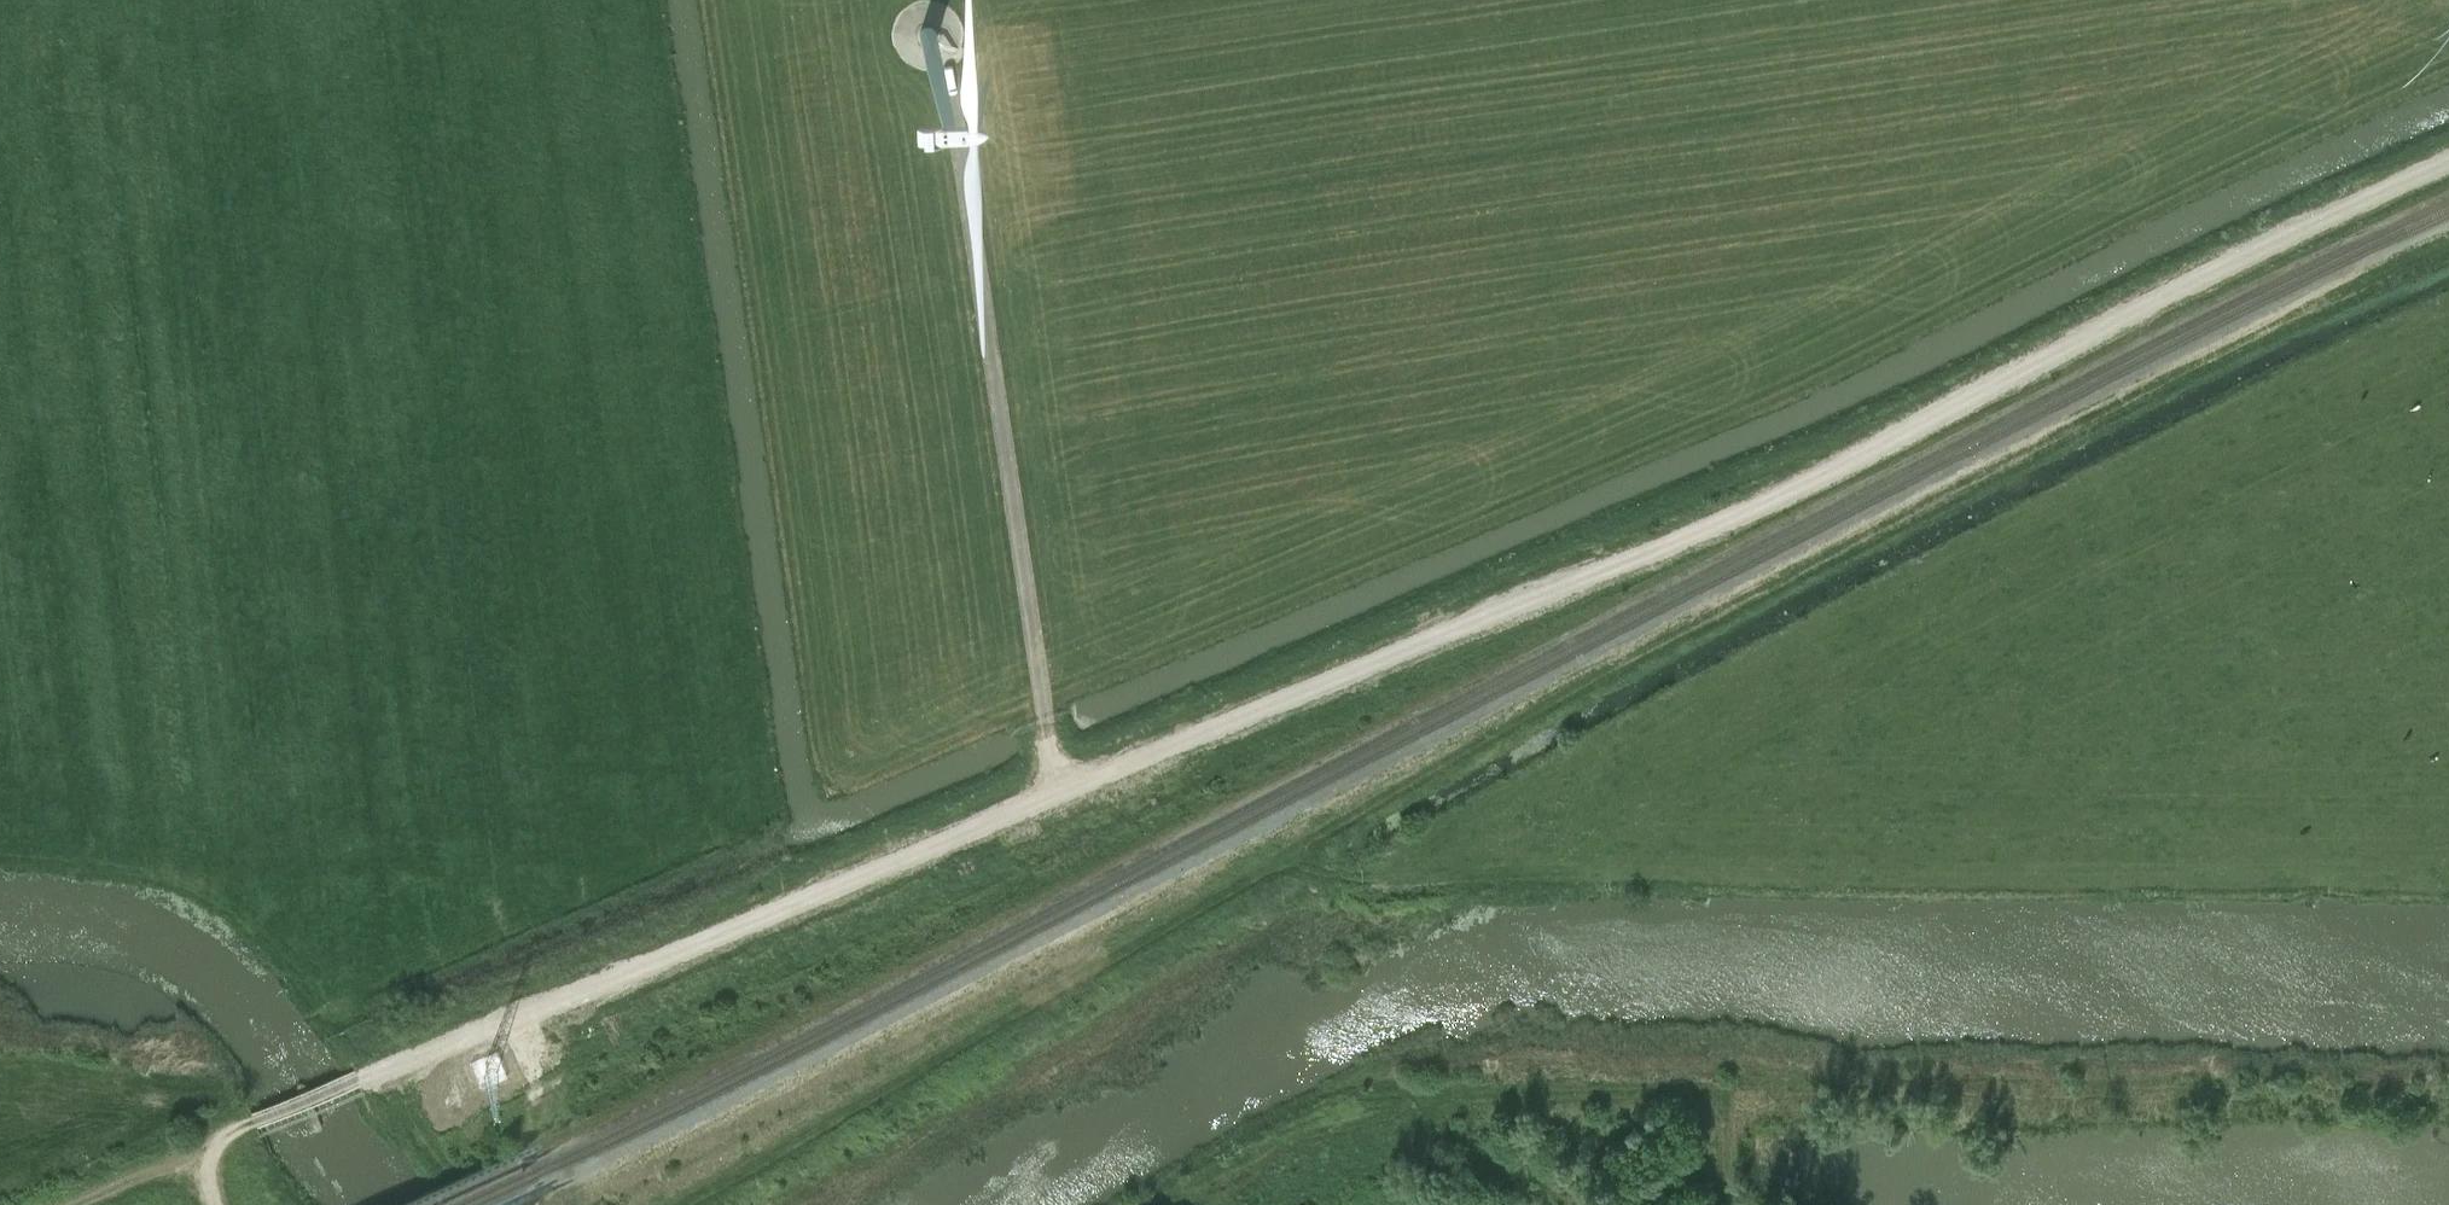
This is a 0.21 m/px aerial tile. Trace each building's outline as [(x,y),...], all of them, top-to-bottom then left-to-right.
[(937,69),(942,67),(946,65),(950,63),(953,60),(956,56),(959,53),(961,48),(962,44),(963,40),(963,35),(963,31),(962,26),(961,22),(959,18),(956,14),(953,10),(950,7),(946,5),(942,3),(938,1),(933,1),(929,0),(924,1),(919,1),(915,3),(911,5),(907,7),(904,10),(901,14),(898,18),(896,22),(895,26),(894,31),(893,35),(894,40),(895,44),(896,48),(898,52),(901,56),(904,60),(907,63),(911,65),(915,67),(919,69),(924,70),(928,70),(933,70),(937,69)]
